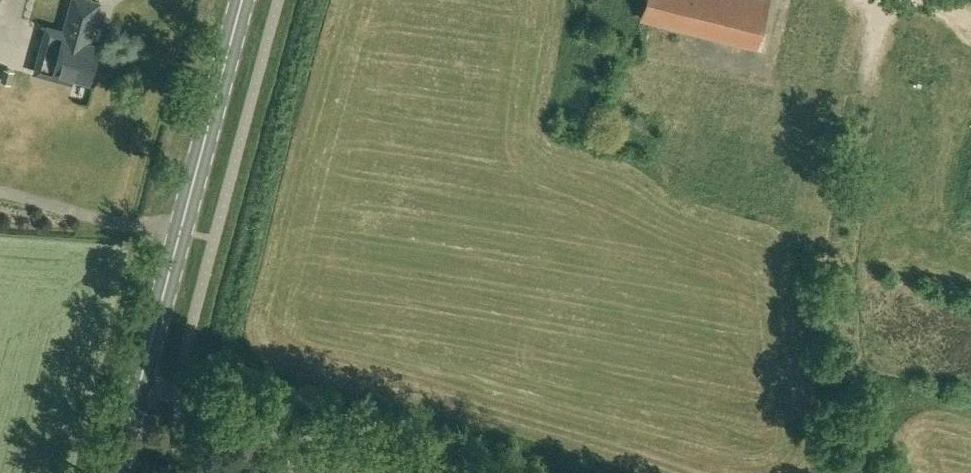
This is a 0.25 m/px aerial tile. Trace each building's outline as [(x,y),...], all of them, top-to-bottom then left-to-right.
[(92,0),(72,0),(63,36),(88,42),(99,2),(92,0)] [(769,0),(647,0),(642,18),(757,47),(769,0)] [(88,42),(63,36),(53,76),(73,82),(75,77),(90,81),(99,46),(88,43),(88,42)] [(776,155),(776,166),(794,167),(795,156),(776,155)]
